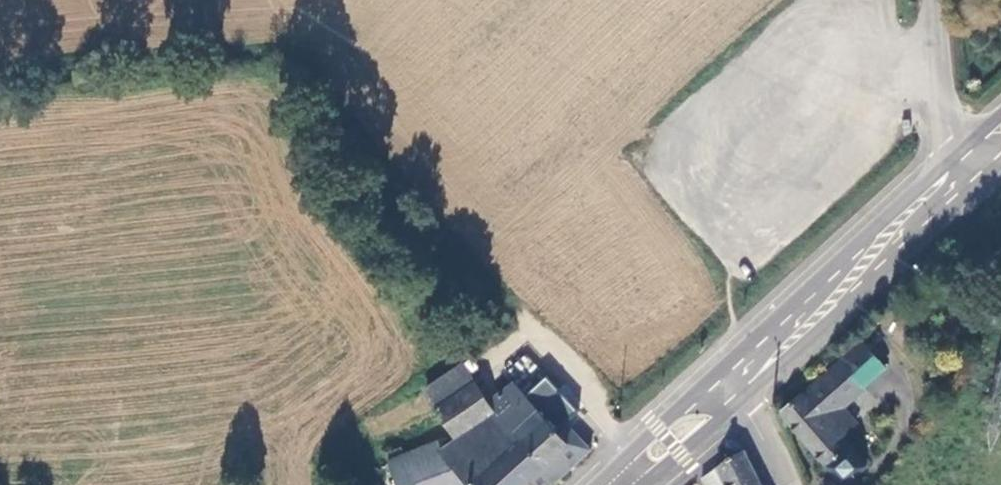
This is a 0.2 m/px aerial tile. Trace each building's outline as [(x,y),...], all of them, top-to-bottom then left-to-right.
[(864,340),(844,359),(843,357),(780,414),(828,469),(829,468),(843,484),(851,484),(872,466),(855,447),(847,437),(862,424),(848,408),(870,389),(869,388),(889,369),(864,340)] [(472,388),(434,416),(457,447),(458,446),(460,445),(513,406),(522,416),(530,410),(509,388),(485,405),(472,388)] [(526,482),(565,447),(554,435),(530,410),(522,416),(513,406),(460,445),(487,477),(478,484),(523,484),(526,482)] [(554,435),(565,447),(526,482),(529,484),(554,484),(587,454),(564,427),(554,435)] [(487,477),(460,445),(458,446),(457,447),(442,456),(436,449),(407,460),(416,484),(478,484),(487,477)] [(746,450),(718,469),(725,484),(763,484),(746,450)] [(407,460),(388,467),(395,484),(416,484),(407,460)] [(388,467),(376,471),(382,484),(395,484),(388,467)] [(718,469),(701,479),(704,484),(725,484),(718,469)]
